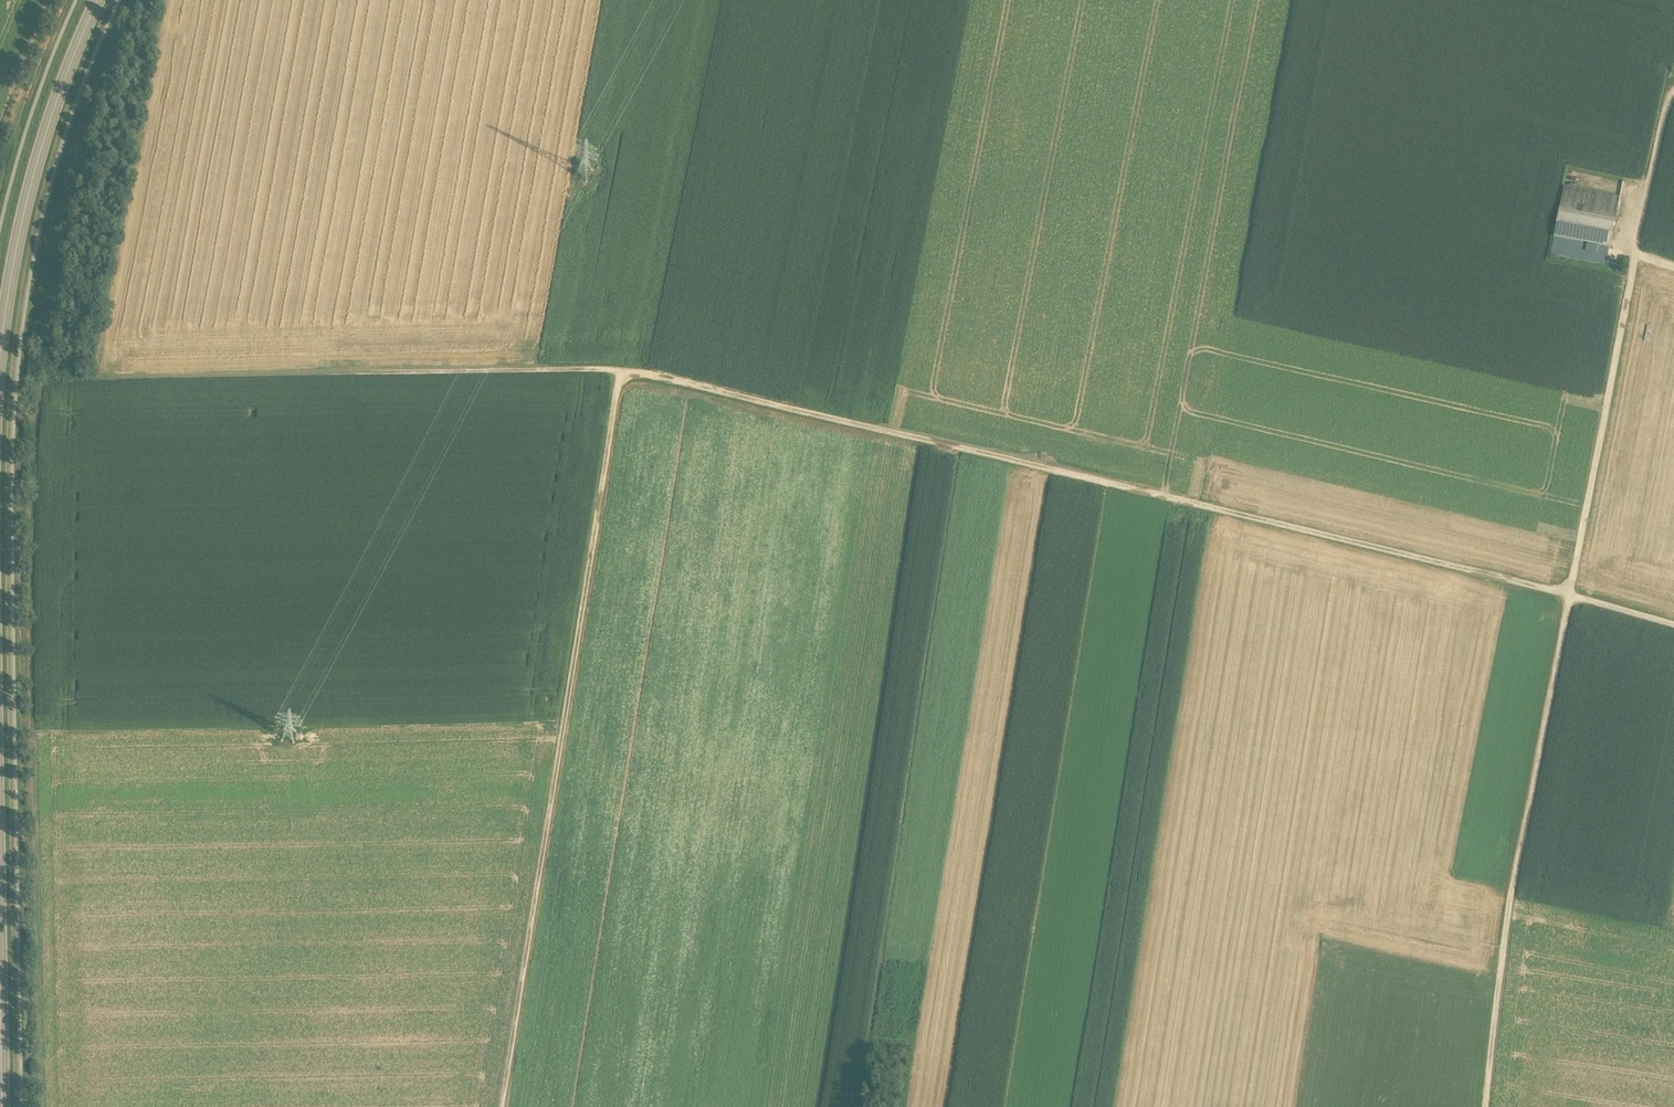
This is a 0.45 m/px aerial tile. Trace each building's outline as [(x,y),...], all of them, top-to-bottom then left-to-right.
[(1559,212),(1614,222),(1618,202),(1563,191),(1559,212)] [(1614,222),(1559,212),(1554,238),(1609,249),(1614,222)] [(1609,249),(1554,238),(1551,255),(1606,266),(1609,249)]
